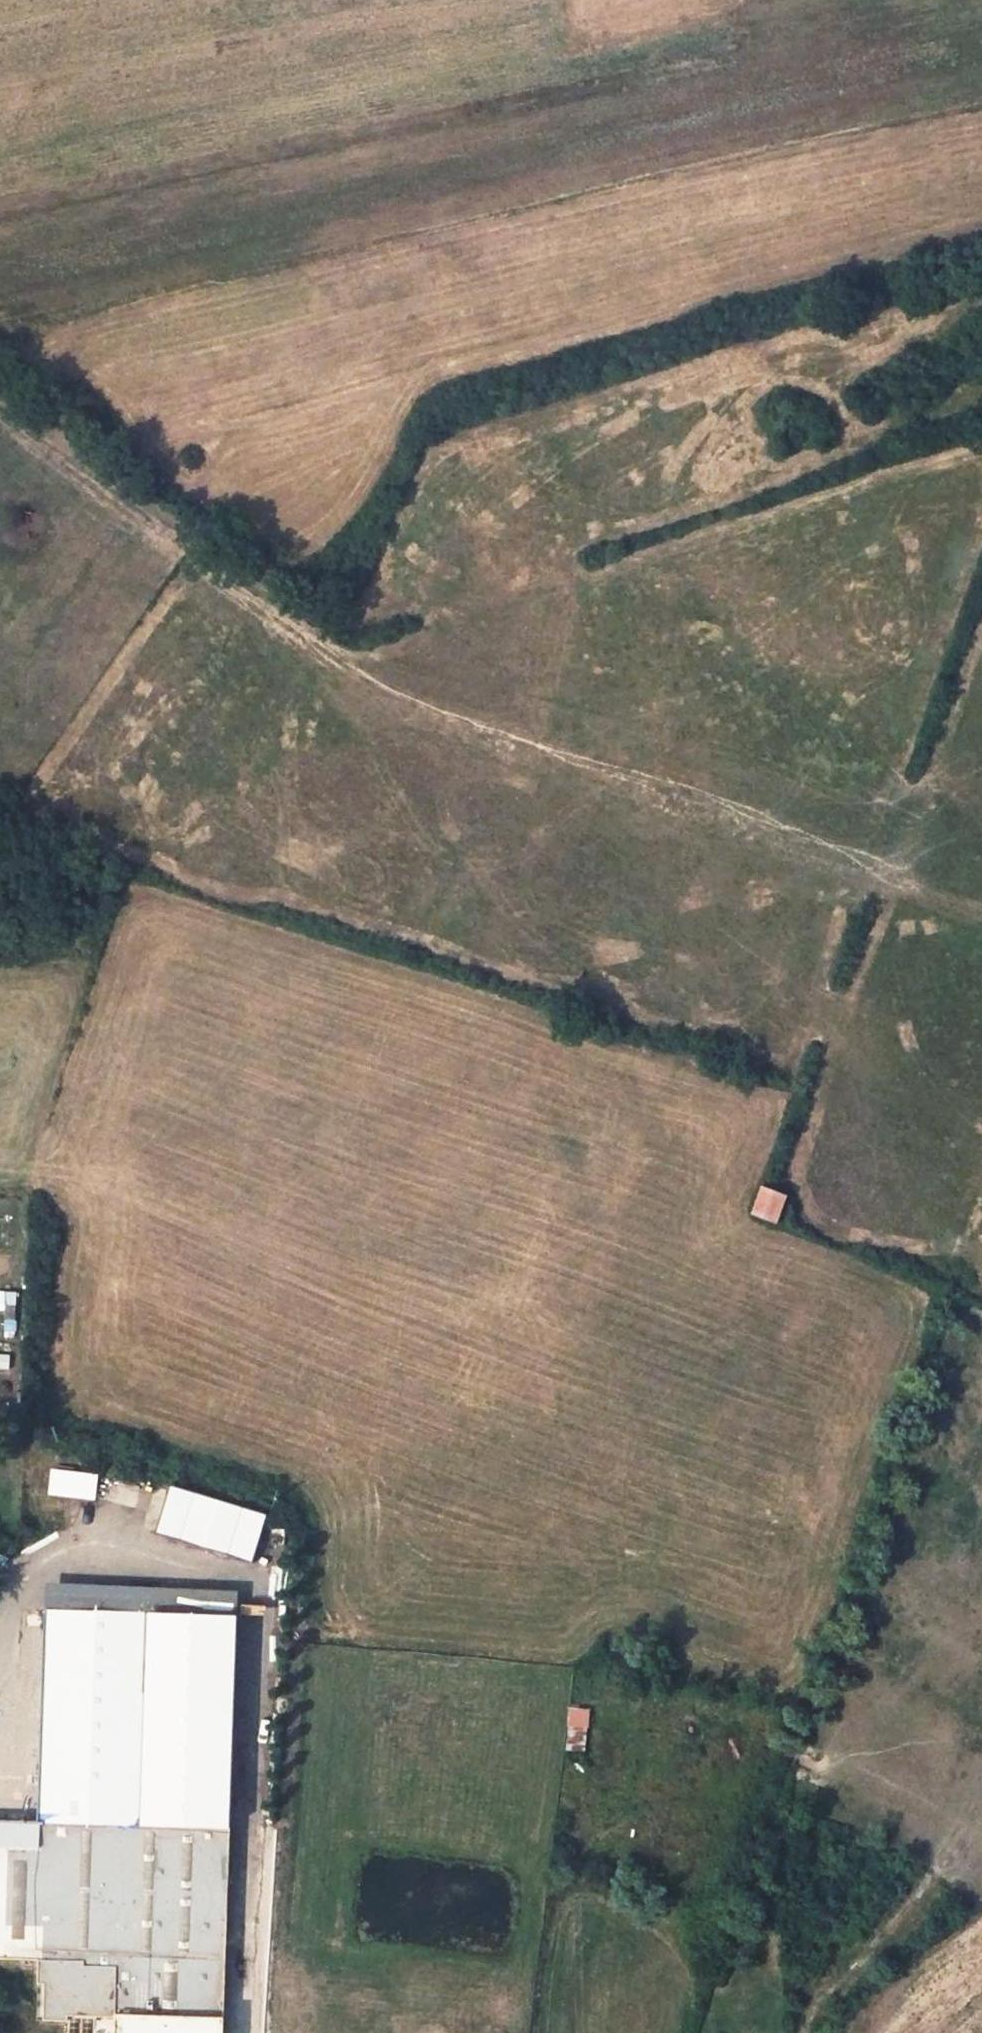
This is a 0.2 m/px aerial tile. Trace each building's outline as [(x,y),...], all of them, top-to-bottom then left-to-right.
[(787,1195),(764,1186),(754,1214),(777,1223),(787,1195)] [(57,1474),(53,1473),(51,1492),(93,1498),(95,1478),(74,1476),(75,1469),(58,1466),(57,1474)] [(269,1516),(171,1486),(157,1533),(254,1562),(269,1516)] [(285,1531),(274,1531),(274,1546),(286,1546),(285,1531)] [(39,1775),(45,1775),(45,1786),(39,1786),(37,1823),(24,1822),(23,1847),(3,1846),(2,1870),(0,1913),(0,1958),(40,1959),(39,1983),(46,1983),(45,2020),(70,2021),(69,2032),(225,2032),(239,1617),(158,1614),(159,1599),(134,1598),(133,1613),(46,1610),(40,1772),(39,1775)] [(3,1846),(23,1847),(24,1822),(4,1821),(3,1846)]
